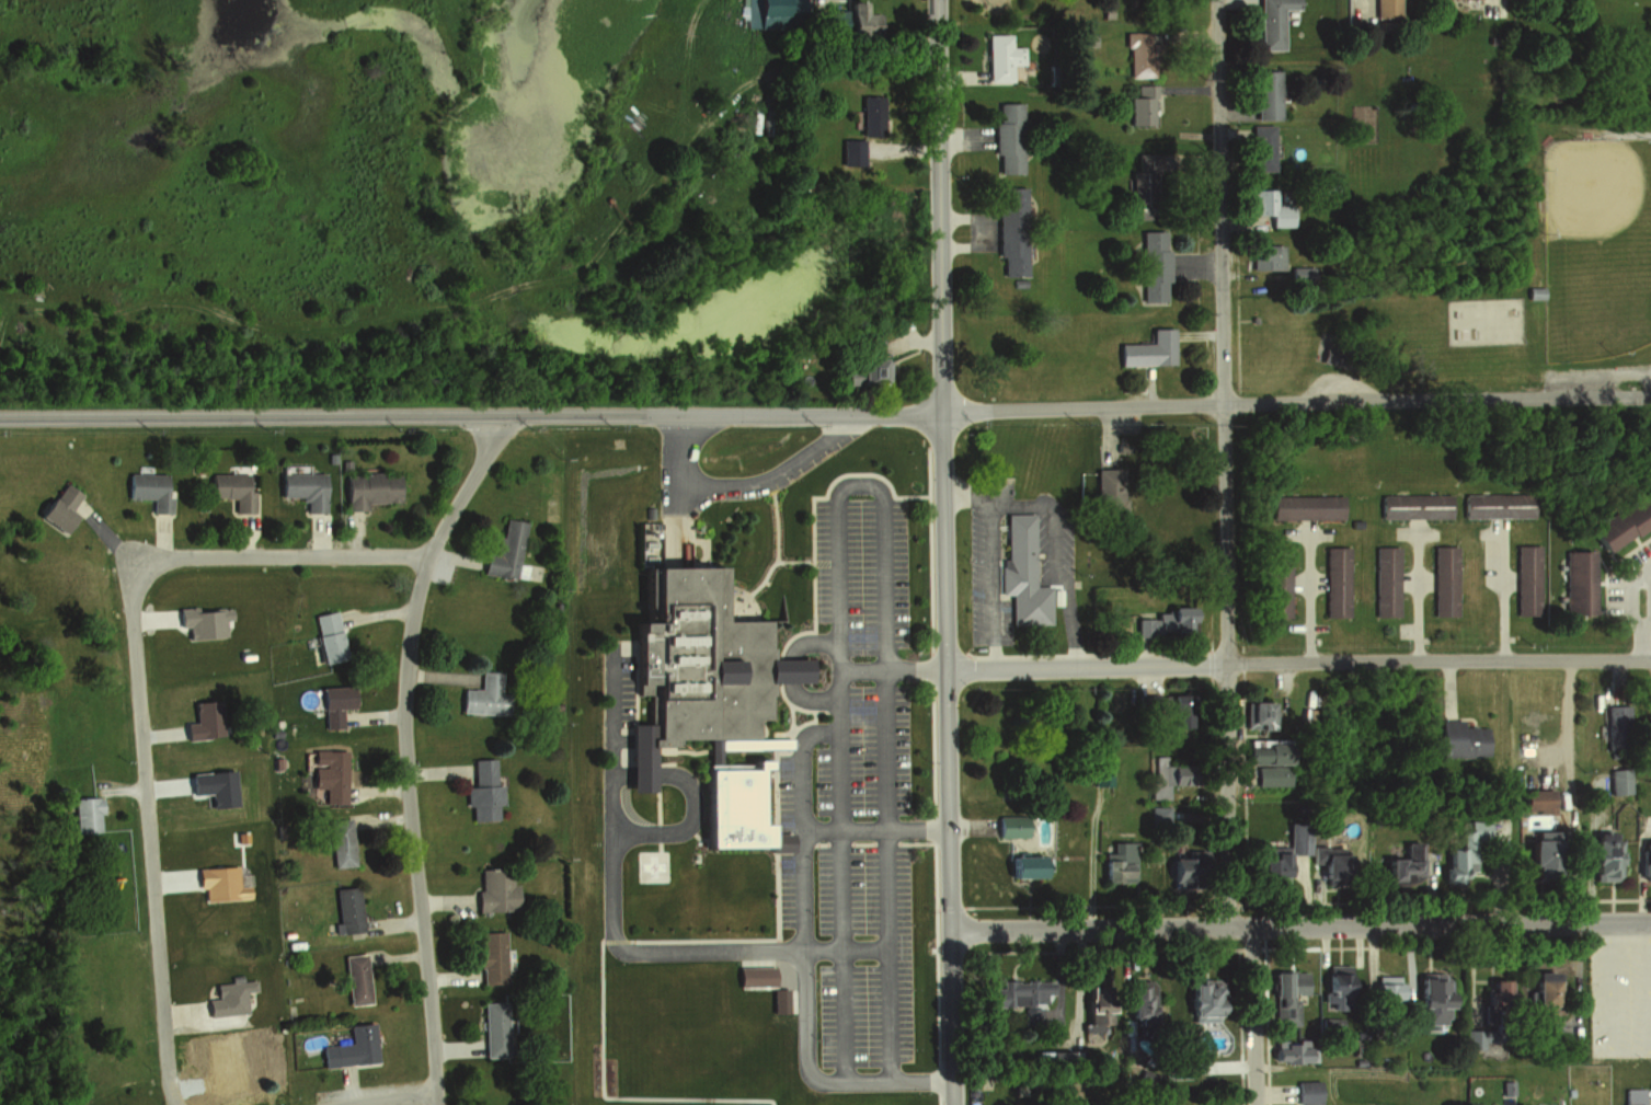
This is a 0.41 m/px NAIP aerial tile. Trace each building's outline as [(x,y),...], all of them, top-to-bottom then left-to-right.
[(788,0),(746,0),(746,28),(765,28),(765,20),(788,20),(788,0)] [(865,30),(865,10),(854,10),(854,0),(837,0),(837,10),(820,10),(820,30),(865,30)] [(1281,49),(1281,8),(1296,8),(1296,0),(1256,0),(1256,49),(1281,49)] [(1371,17),(1395,17),(1395,0),(1371,0),(1371,17)] [(1125,75),(1151,75),(1151,32),(1125,32),(1125,75)] [(1007,81),(1007,64),(1020,64),(1020,46),(1007,46),(1007,33),(983,33),(983,81),(1007,81)] [(1251,118),(1274,118),(1274,69),(1251,69),(1251,118)] [(1127,125),(1152,125),(1152,85),(1137,85),(1137,97),(1127,97),(1127,125)] [(875,95),(854,95),(854,134),(875,134),(875,95)] [(1019,173),(1020,102),(994,102),(993,173),(1019,173)] [(1247,125),(1247,171),(1271,171),(1271,125),(1247,125)] [(837,140),(837,157),(860,157),(860,140),(837,140)] [(1147,203),(1181,195),(1170,142),(1136,150),(1147,203)] [(999,276),(1025,275),(1024,187),(998,187),(999,276)] [(1247,214),(1266,214),(1266,227),(1286,227),(1286,188),(1247,189),(1247,214)] [(1140,231),(1140,302),(1167,301),(1166,231),(1140,231)] [(1278,269),(1278,245),(1246,245),(1246,269),(1278,269)] [(1309,281),(1309,268),(1285,268),(1285,281),(1309,281)] [(1544,300),(1527,300),(1528,288),(1544,288),(1544,300)] [(1171,328),(1149,328),(1149,343),(1116,343),(1116,365),(1171,365),(1171,328)] [(885,383),(886,339),(866,339),(866,357),(841,357),(841,382),(885,383)] [(340,457),(340,465),(348,465),(348,457),(340,457)] [(193,461),(193,471),(205,471),(204,460),(193,461)] [(341,470),(342,510),(363,509),(362,498),(395,497),(394,468),(341,470)] [(1092,517),(1121,517),(1121,468),(1092,468),(1092,517)] [(125,471),(125,497),(148,498),(148,511),(168,511),(169,494),(161,494),(161,472),(125,471)] [(208,471),(208,494),(232,494),(232,510),(254,510),(253,488),(242,488),(242,471),(208,471)] [(276,472),(277,497),(302,496),(302,510),(324,509),(322,471),(276,472)] [(62,480),(36,510),(62,532),(76,516),(65,507),(77,492),(62,480)] [(1582,526),(1597,549),(1650,516),(1650,484),(1582,526)] [(1451,518),(1383,519),(1381,497),(1451,496),(1451,518)] [(1533,518),(1465,518),(1465,496),(1533,496),(1533,518)] [(1342,519),(1274,520),(1274,498),(1342,498),(1342,519)] [(1001,514),(1003,595),(1009,594),(1010,625),(1049,624),(1048,586),(1033,586),(1031,513),(1001,514)] [(481,549),(478,569),(511,575),(520,520),(502,517),(500,531),(494,530),(491,550),(481,549)] [(1457,617),(1433,617),(1433,548),(1457,548),(1457,617)] [(1540,615),(1517,615),(1516,548),(1540,548),(1540,615)] [(1289,618),(1266,618),(1266,550),(1289,549),(1289,618)] [(1350,617),(1326,618),(1326,549),(1349,549),(1350,617)] [(1399,617),(1375,617),(1375,549),(1399,549),(1399,617)] [(1586,551),(1562,551),(1562,614),(1586,614),(1586,551)] [(515,561),(512,576),(521,577),(524,562),(515,561)] [(637,565),(638,621),(620,621),(620,638),(611,638),(611,652),(623,652),(624,680),(628,680),(628,691),(641,691),(642,722),(622,722),(623,792),(650,791),(649,753),(673,753),(673,735),(706,735),(706,764),(698,764),(699,845),(768,844),(769,849),(788,849),(788,827),(771,827),(771,821),(753,821),(753,769),(768,769),(768,756),(743,757),(743,767),(713,767),(713,746),(784,745),(783,736),(753,736),(753,716),(768,716),(768,682),(801,682),(801,649),(769,651),(769,645),(764,645),(764,619),(719,619),(718,564),(637,565)] [(174,607),(175,625),(183,625),(184,636),(222,634),(221,617),(228,617),(228,605),(174,607)] [(308,612),(314,634),(308,636),(314,661),(344,654),(331,606),(308,612)] [(1187,637),(1188,607),(1162,606),(1162,616),(1134,615),(1134,636),(1187,637)] [(238,648),(238,657),(252,657),(252,647),(238,648)] [(459,688),(457,712),(507,716),(509,692),(495,691),(497,670),(480,668),(478,689),(459,688)] [(316,682),(317,709),(322,709),(323,726),(339,725),(339,707),(349,707),(347,681),(316,682)] [(1166,727),(1185,727),(1185,694),(1166,694),(1166,727)] [(179,722),(182,738),(220,734),(215,697),(191,700),(193,721),(179,722)] [(1272,701),(1242,701),(1242,729),(1272,729),(1272,701)] [(1432,720),(1433,756),(1483,756),(1483,726),(1454,726),(1454,720),(1432,720)] [(1254,786),(1289,786),(1289,766),(1271,766),(1271,746),(1242,746),(1242,762),(1254,762),(1254,786)] [(308,748),(307,785),(322,786),(321,801),(341,801),(343,749),(308,748)] [(270,756),(270,769),(280,768),(280,755),(270,756)] [(1175,784),(1175,756),(1152,756),(1152,800),(1166,800),(1166,784),(1175,784)] [(472,757),(472,784),(461,784),(461,806),(469,806),(469,819),(494,819),(494,799),(500,799),(500,782),(493,782),(493,757),(472,757)] [(232,769),(234,804),(211,806),(210,792),(192,793),(190,772),(232,769)] [(1630,794),(1629,769),(1608,769),(1609,795),(1630,794)] [(1518,789),(1519,831),(1553,830),(1552,789),(1518,789)] [(66,796),(67,830),(94,829),(93,809),(98,809),(98,795),(66,796)] [(1166,823),(1166,808),(1149,808),(1149,823),(1166,823)] [(323,817),(329,864),(352,862),(346,814),(323,817)] [(1024,816),(994,816),(994,837),(1024,837),(1024,816)] [(1463,820),(1463,831),(1453,831),(1453,849),(1439,849),(1439,878),(1470,879),(1471,846),(1485,846),(1485,820),(1463,820)] [(1302,856),(1302,823),(1284,822),(1283,848),(1254,847),(1253,881),(1280,881),(1281,856),(1302,856)] [(233,831),(233,841),(244,841),(244,831),(233,831)] [(1586,881),(1612,881),(1612,833),(1586,833),(1586,881)] [(1547,838),(1518,838),(1518,869),(1547,869),(1547,838)] [(1637,841),(1637,879),(1650,879),(1650,841),(1637,841)] [(1413,842),(1398,842),(1398,858),(1376,858),(1376,882),(1413,882),(1413,842)] [(1308,882),(1340,882),(1340,848),(1308,848),(1308,882)] [(1046,857),(1002,856),(1002,877),(1046,878),(1046,857)] [(1161,879),(1184,879),(1184,858),(1161,858),(1161,879)] [(239,885),(251,885),(251,897),(206,899),(205,886),(199,886),(198,865),(238,863),(239,885)] [(479,865),(479,889),(472,889),(473,911),(516,910),(515,883),(508,883),(508,864),(479,865)] [(333,885),(336,918),(332,918),(333,931),(359,929),(355,883),(333,885)] [(479,930),(479,949),(473,949),(473,964),(480,964),(480,986),(503,986),(503,930),(479,930)] [(342,953),(346,1002),(368,1000),(364,951),(342,953)] [(776,985),(739,986),(738,966),(775,965),(776,985)] [(1346,966),(1318,966),(1318,1010),(1346,1010),(1346,966)] [(203,997),(214,995),(211,981),(228,979),(227,974),(240,972),(241,978),(255,977),(256,988),(243,989),(245,1010),(205,1014),(203,997)] [(1303,972),(1267,972),(1268,1027),(1294,1026),(1293,995),(1303,995),(1303,972)] [(1523,1022),(1546,1022),(1546,972),(1523,972),(1523,1022)] [(1396,979),(1367,979),(1367,1020),(1396,1020),(1396,979)] [(1046,980),(992,980),(992,1005),(1046,1005),(1046,980)] [(1121,1017),(1149,1017),(1149,980),(1121,980),(1121,1017)] [(1499,981),(1480,981),(1480,999),(1499,999),(1499,981)] [(1211,982),(1180,982),(1180,1021),(1211,1021),(1211,982)] [(1441,983),(1408,982),(1407,1025),(1440,1026),(1441,983)] [(1102,1022),(1102,998),(1084,998),(1084,1022),(1102,1022)] [(480,1002),(482,1057),(505,1056),(503,1001),(480,1002)] [(319,1045),(321,1066),(375,1060),(371,1020),(345,1023),(347,1041),(319,1045)] [(1266,1063),(1301,1063),(1301,1044),(1266,1044),(1266,1063)] [(1160,1079),(1185,1079),(1185,1059),(1160,1059),(1160,1079)] [(1292,1104),(1318,1104),(1318,1082),(1292,1082),(1292,1104)] [(1641,1089),(1621,1088),(1620,1104),(1641,1104),(1641,1089)]
